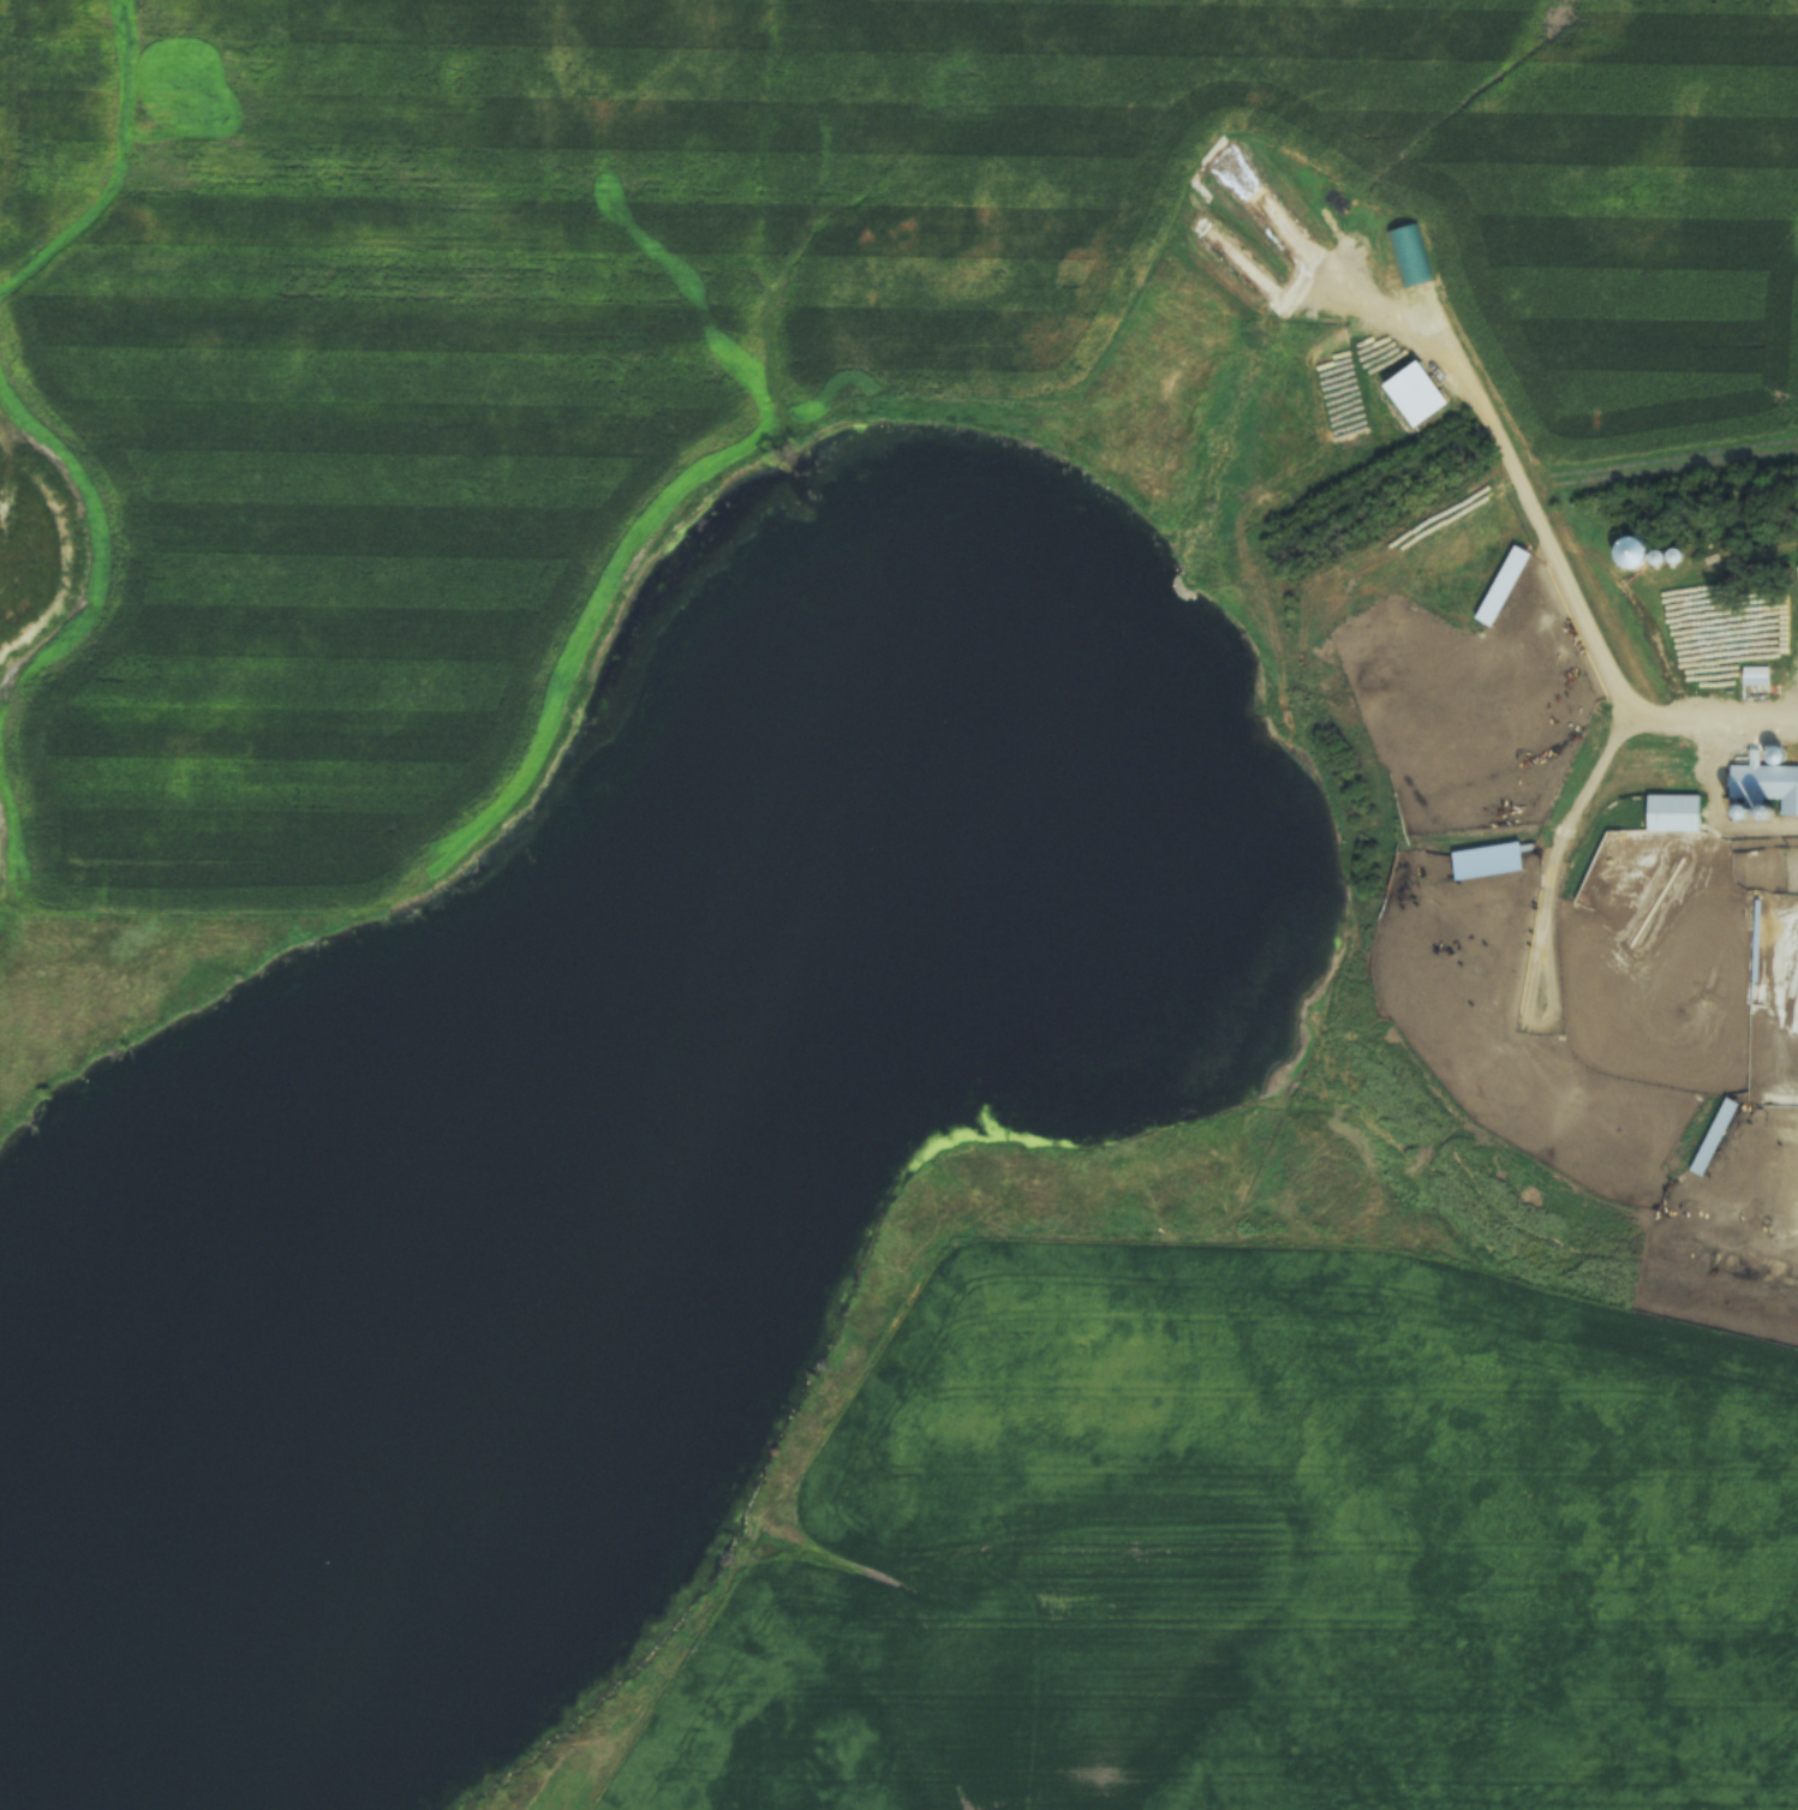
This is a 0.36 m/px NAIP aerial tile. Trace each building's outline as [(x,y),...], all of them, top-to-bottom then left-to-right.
[(1404,289),(1433,282),(1418,226),(1390,233),(1404,289)] [(1743,687),(1770,687),(1770,668),(1743,668),(1743,687)] [(1761,768),(1762,751),(1752,751),(1752,767),(1732,767),(1732,801),(1783,801),(1783,817),(1797,818),(1797,768),(1761,768)] [(1650,833),(1701,833),(1701,797),(1650,797),(1650,833)] [(1694,1173),(1710,1179),(1740,1102),(1724,1096),(1694,1173)]
